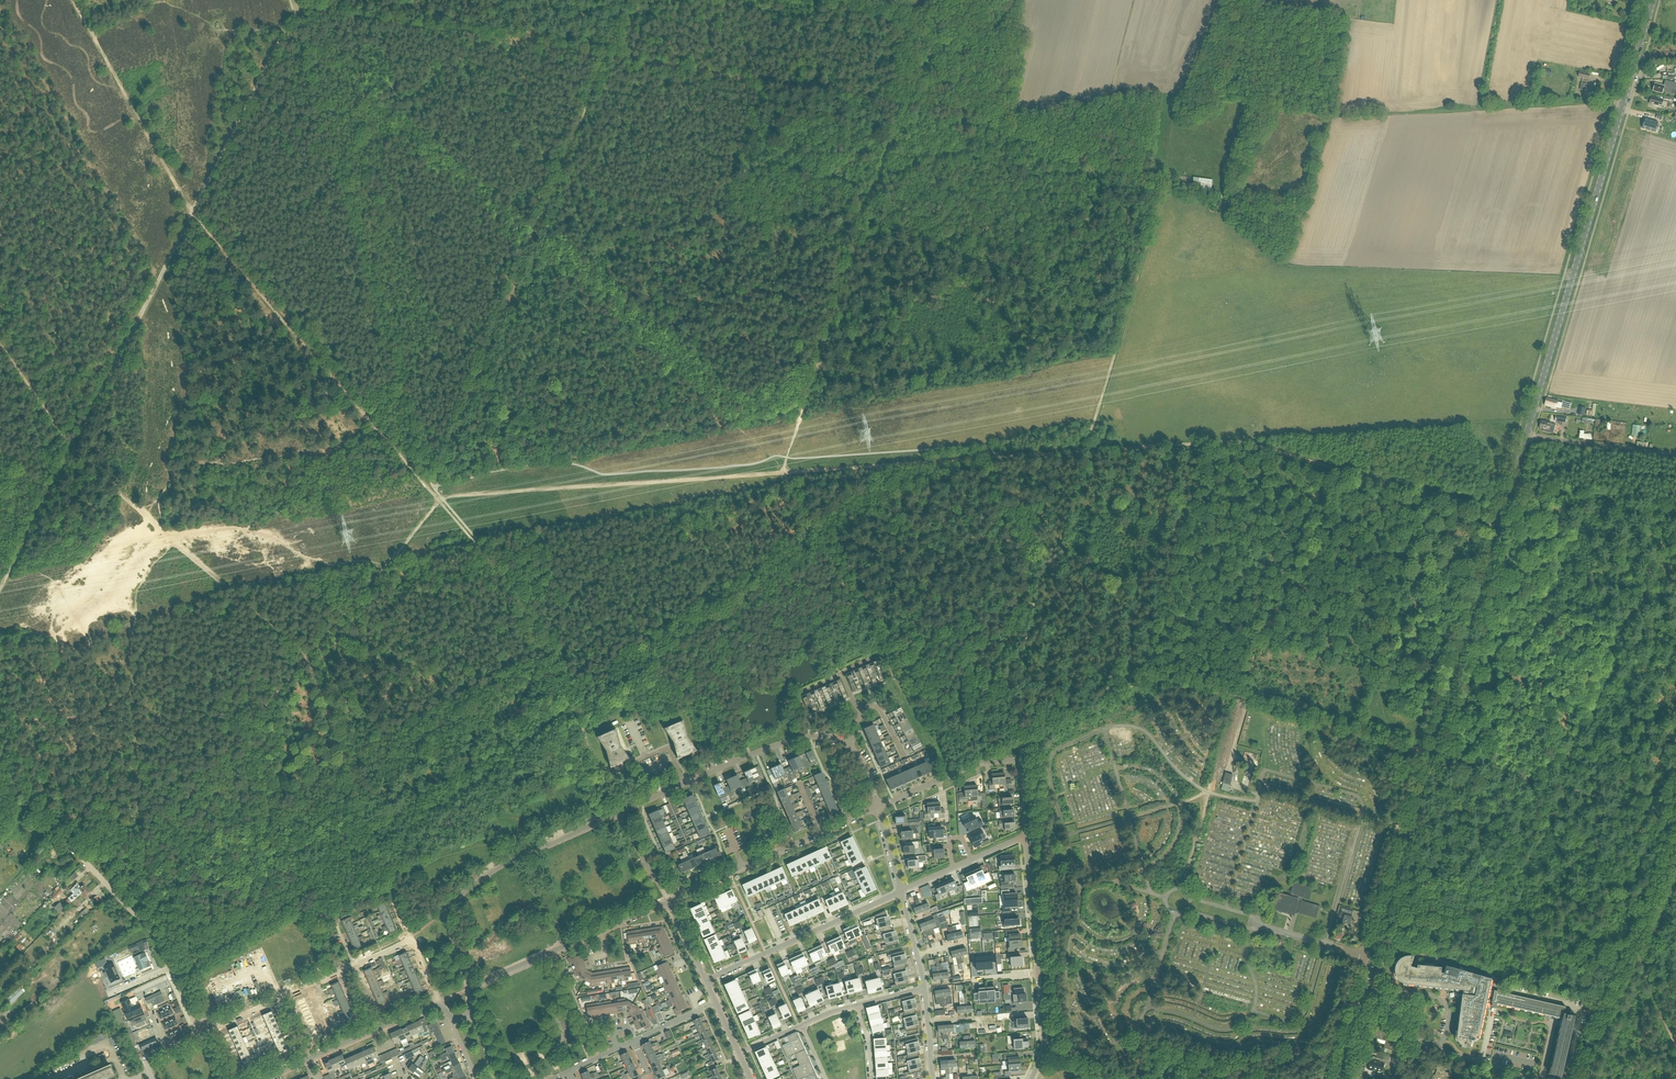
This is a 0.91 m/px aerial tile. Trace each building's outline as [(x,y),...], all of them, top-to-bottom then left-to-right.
[(1550,77),(1552,71),(1540,68),(1539,74),(1550,77)] [(1595,97),(1597,91),(1592,90),(1593,89),(1587,88),(1587,85),(1581,83),(1580,90),(1585,91),(1584,95),(1595,97)] [(1655,84),(1653,91),(1662,94),(1663,92),(1671,94),(1675,96),(1675,91),(1672,90),(1664,88),(1664,86),(1660,85),(1660,86),(1655,84)] [(1661,108),(1663,101),(1651,98),(1649,104),(1653,105),(1653,106),(1661,108)] [(1642,128),(1656,132),(1655,132),(1657,123),(1658,123),(1645,119),(1643,128),(1642,128)] [(1201,183),(1200,191),(1211,192),(1212,185),(1201,183)] [(1563,402),(1562,404),(1558,403),(1558,402),(1547,398),(1544,406),(1551,408),(1556,410),(1556,408),(1561,409),(1561,408),(1570,411),(1572,404),(1563,402)] [(1594,416),(1596,404),(1596,402),(1592,401),(1591,404),(1593,404),(1592,411),(1589,410),(1588,415),(1591,415),(1591,416),(1594,416)] [(1553,434),(1555,425),(1551,424),(1551,423),(1541,421),(1539,428),(1543,430),(1542,431),(1553,434)] [(1640,437),(1641,426),(1633,425),(1631,436),(1640,437)] [(1592,440),(1593,435),(1584,434),(1584,431),(1580,431),(1579,438),(1592,440)] [(873,675),(877,673),(881,681),(884,679),(877,661),(873,663),(874,665),(870,667),(873,675)] [(870,667),(869,665),(865,666),(866,669),(862,670),(866,678),(870,676),(873,684),(877,683),(873,675),(870,667)] [(862,670),(861,668),(858,670),(859,672),(855,674),(858,681),(862,680),(865,688),(869,686),(866,678),(862,670)] [(855,674),(854,671),(850,673),(851,675),(847,677),(850,685),(854,683),(858,691),(862,689),(858,681),(855,674)] [(836,694),(837,694),(840,692),(844,700),(848,698),(840,680),(836,682),(837,684),(833,686),(836,694)] [(833,686),(832,683),(829,685),(830,688),(826,689),(829,697),(833,695),(836,703),(840,701),(837,694),(836,694),(833,686)] [(826,689),(825,687),(821,688),(822,691),(818,692),(818,693),(821,700),(822,700),(825,698),(829,706),(833,705),(829,697),(826,689)] [(818,693),(818,692),(817,690),(813,692),(815,694),(811,696),(814,703),(818,702),(821,710),(825,708),(822,700),(821,700),(818,693)] [(811,696),(810,693),(806,695),(807,697),(803,699),(806,707),(810,705),(814,713),(817,711),(814,703),(811,696)] [(895,718),(904,714),(900,708),(889,714),(890,717),(893,715),(895,718)] [(898,724),(907,719),(904,714),(895,718),(892,720),(894,723),(897,721),(898,724)] [(901,730),(910,725),(907,719),(898,724),(895,726),(897,728),(900,727),(901,730)] [(671,727),(670,727),(664,730),(673,744),(678,760),(687,756),(697,751),(689,740),(687,735),(683,721),(671,727)] [(866,735),(876,731),(874,725),(868,728),(867,726),(863,728),(866,735)] [(905,736),(913,731),(910,725),(901,730),(898,731),(900,734),(903,733),(904,735),(905,736)] [(611,768),(621,764),(630,760),(621,746),(616,730),(611,732),(610,732),(597,738),(605,750),(606,750),(608,755),(607,755),(611,768)] [(869,741),(879,736),(876,731),(866,735),(866,736),(867,739),(868,739),(869,741)] [(908,741),(916,737),(913,731),(905,736),(904,735),(902,737),(903,740),(906,738),(908,741)] [(871,746),(881,742),(879,736),(869,741),(868,741),(869,744),(870,744),(871,746)] [(911,747),(920,743),(916,737),(908,741),(905,743),(906,746),(909,744),(911,747)] [(873,752),(883,747),(881,742),(871,746),(871,747),(870,747),(872,750),(873,752)] [(911,747),(908,749),(909,751),(912,750),(914,753),(923,749),(923,748),(920,743),(911,747)] [(876,757),(886,753),(883,747),(873,752),(874,755),(875,755),(876,757)] [(805,761),(808,768),(817,764),(812,751),(806,754),(808,759),(805,761)] [(878,763),(888,758),(886,753),(876,757),(875,758),(877,761),(877,760),(878,763)] [(808,768),(805,761),(802,762),(799,757),(794,759),(798,770),(801,769),(802,771),(808,768)] [(888,758),(878,763),(879,766),(880,766),(880,768),(881,768),(891,764),(888,758)] [(796,771),(798,770),(794,759),(788,762),(790,767),(787,768),(791,778),(794,777),(794,775),(797,774),(796,771)] [(924,763),(928,774),(929,773),(929,774),(932,773),(932,772),(934,771),(930,761),(924,763)] [(926,774),(928,774),(924,763),(919,766),(923,776),(924,776),(927,775),(926,774)] [(791,778),(787,768),(784,770),(782,764),(776,767),(781,778),(784,776),(785,779),(788,777),(789,779),(791,778)] [(921,777),(923,776),(919,766),(913,768),(918,778),(918,779),(921,777)] [(778,779),(781,778),(776,767),(770,769),(773,775),(769,776),(773,784),(779,781),(778,779)] [(750,770),(754,781),(757,780),(758,782),(765,779),(761,772),(758,773),(755,768),(750,770)] [(915,779),(918,778),(913,768),(908,771),(912,781),(913,781),(916,780),(915,779)] [(752,782),(754,781),(750,770),(744,773),(746,778),(743,780),(747,787),(753,785),(752,782)] [(910,782),(912,781),(908,771),(902,773),(907,783),(907,784),(910,782)] [(817,785),(825,781),(824,779),(825,779),(824,776),(823,776),(822,773),(821,773),(807,779),(809,783),(815,780),(817,784),(817,785)] [(905,784),(907,783),(902,773),(897,775),(901,785),(902,785),(902,786),(905,785),(905,784)] [(998,774),(999,785),(1008,784),(1008,788),(1012,788),(1011,781),(1005,782),(1004,773),(998,774)] [(994,785),(999,785),(998,774),(991,774),(992,783),(989,783),(989,790),(995,790),(994,785)] [(1230,785),(1233,776),(1226,774),(1224,783),(1230,785)] [(899,786),(901,785),(897,775),(891,778),(896,788),(899,787),(899,786)] [(747,787),(743,780),(740,781),(738,776),(732,778),(737,789),(740,788),(741,790),(747,787)] [(734,790),(737,789),(732,778),(726,781),(729,786),(725,787),(729,795),(735,793),(734,790)] [(894,789),(896,788),(891,778),(886,780),(890,790),(891,790),(891,791),(894,789)] [(821,793),(829,789),(828,788),(829,787),(827,784),(826,785),(825,781),(817,785),(817,784),(811,787),(813,791),(819,788),(821,793)] [(729,795),(725,787),(722,789),(720,783),(714,786),(721,802),(727,800),(726,797),(729,795)] [(1221,790),(1228,792),(1230,786),(1223,784),(1221,790)] [(788,797),(786,793),(793,790),(791,786),(777,793),(778,796),(779,799),(780,799),(781,801),(788,797)] [(972,802),(971,797),(970,786),(964,787),(964,793),(958,794),(959,803),(972,802)] [(977,786),(970,786),(971,797),(972,802),(982,801),(981,794),(978,794),(977,786)] [(822,796),(824,801),(832,797),(832,796),(832,795),(831,792),(830,793),(829,790),(829,789),(821,793),(815,795),(816,799),(822,796)] [(686,806),(696,801),(692,794),(688,795),(689,797),(683,800),(686,806)] [(788,797),(781,801),(782,804),(781,804),(783,808),(783,807),(784,809),(792,806),(792,805),(795,804),(793,800),(796,798),(794,794),(788,797)] [(1004,799),(1004,795),(998,796),(998,806),(1013,805),(1013,798),(1004,799)] [(828,809),(836,806),(835,804),(836,804),(834,800),(834,801),(832,798),(832,797),(824,801),(818,803),(820,807),(826,805),(828,809)] [(688,811),(698,807),(697,805),(698,804),(696,801),(696,802),(696,801),(686,806),(688,811)] [(796,814),(795,813),(794,809),(800,806),(799,806),(801,805),(800,802),(798,803),(795,804),(792,805),(792,806),(784,809),(786,812),(785,813),(786,816),(787,815),(788,817),(796,814)] [(941,812),(940,802),(933,803),(934,814),(938,814),(939,818),(944,818),(944,812),(941,812)] [(930,814),(934,814),(933,803),(927,804),(927,813),(924,814),(925,819),(930,819),(930,814)] [(828,809),(826,810),(828,816),(835,813),(835,815),(839,813),(836,806),(828,809)] [(690,817),(700,812),(699,810),(700,810),(699,807),(698,807),(688,811),(690,817)] [(1007,811),(1007,808),(999,808),(1000,818),(1014,817),(1014,810),(1007,811)] [(652,811),(648,813),(651,821),(661,816),(665,815),(662,809),(659,811),(658,809),(652,811)] [(799,822),(797,817),(803,815),(802,811),(795,813),(796,814),(788,817),(789,820),(789,821),(790,824),(791,825),(799,822)] [(693,822),(703,818),(702,815),(701,812),(700,812),(690,817),(693,822)] [(654,826),(664,822),(661,816),(651,821),(652,824),(653,824),(654,826)] [(895,818),(895,825),(902,824),(903,827),(920,826),(919,819),(906,821),(906,817),(901,817),(900,816),(895,818)] [(976,820),(974,816),(962,821),(966,829),(972,826),(974,830),(983,826),(980,819),(976,820)] [(695,827),(705,823),(704,821),(705,821),(703,818),(693,822),(695,827)] [(1008,823),(1008,820),(998,821),(999,827),(1004,827),(1005,831),(1010,830),(1011,832),(1016,830),(1015,823),(1008,823)] [(799,822),(791,825),(795,833),(799,831),(798,829),(804,827),(801,821),(799,822)] [(656,832),(666,827),(664,822),(654,826),(654,827),(653,827),(654,830),(655,830),(656,832)] [(697,833),(708,828),(707,826),(706,823),(705,823),(695,827),(697,833)] [(907,840),(907,839),(913,839),(913,834),(918,833),(918,826),(909,827),(909,832),(900,832),(901,840),(902,840),(902,841),(907,840)] [(658,837),(668,833),(666,827),(656,832),(655,832),(657,835),(658,837)] [(929,838),(943,837),(942,827),(929,829),(929,838)] [(708,828),(697,833),(700,839),(710,834),(709,832),(710,832),(708,828),(708,829),(708,828)] [(974,848),(983,844),(981,840),(985,838),(981,830),(973,833),(975,837),(970,839),(974,848)] [(661,843),(671,838),(668,833),(658,837),(658,838),(659,841),(660,840),(661,843)] [(663,848),(673,844),(671,838),(661,843),(660,843),(662,846),(663,848)] [(844,849),(854,844),(854,843),(852,838),(851,839),(841,843),(844,849)] [(915,853),(914,849),(918,848),(917,842),(910,843),(910,846),(903,847),(902,847),(903,853),(904,853),(904,854),(915,853)] [(673,844),(663,848),(663,849),(664,852),(665,851),(665,853),(666,854),(676,849),(673,844)] [(844,849),(846,854),(857,849),(854,844),(844,849)] [(710,851),(714,859),(722,856),(720,852),(718,852),(715,846),(709,849),(710,851)] [(939,850),(938,846),(928,847),(928,853),(933,853),(934,859),(945,858),(944,849),(939,850)] [(698,866),(694,858),(690,860),(686,851),(684,847),(680,849),(682,853),(683,856),(689,870),(693,868),(693,869),(696,868),(696,867),(698,866)] [(710,851),(706,853),(703,847),(700,849),(706,863),(709,861),(709,862),(712,860),(714,859),(710,851)] [(831,859),(830,858),(829,855),(828,852),(826,848),(826,849),(820,851),(825,862),(831,859)] [(702,864),(706,863),(700,849),(696,850),(699,856),(694,858),(698,866),(699,865),(700,866),(703,865),(702,864)] [(857,849),(846,854),(848,859),(859,855),(857,849)] [(820,864),(825,862),(820,851),(815,854),(820,864)] [(809,856),(814,867),(820,864),(815,854),(809,856)] [(859,855),(848,859),(851,865),(862,860),(859,855)] [(686,871),(689,870),(683,856),(680,857),(682,864),(678,866),(681,873),(683,873),(686,872),(686,871)] [(814,867),(809,856),(804,858),(809,869),(814,867)] [(919,868),(918,863),(922,863),(921,856),(914,857),(914,861),(907,861),(907,862),(906,862),(907,867),(908,867),(908,869),(919,868)] [(1001,867),(999,867),(999,871),(1009,870),(1009,866),(1014,866),(1013,856),(1000,857),(1001,867)] [(799,861),(803,872),(809,869),(804,858),(799,861)] [(798,874),(803,872),(799,861),(793,863),(798,874)] [(792,877),(798,874),(793,863),(788,866),(792,877)] [(973,871),(979,886),(985,884),(985,883),(991,881),(987,872),(983,874),(980,867),(975,869),(976,870),(973,871)] [(855,873),(857,878),(868,874),(865,868),(855,873)] [(776,871),(781,882),(786,879),(782,869),(776,871)] [(775,884),(781,882),(776,871),(771,874),(775,884)] [(973,889),(979,886),(973,871),(969,873),(969,872),(964,874),(967,881),(963,882),(967,891),(973,888),(973,889)] [(765,876),(770,887),(775,884),(771,874),(765,876)] [(857,878),(860,884),(870,879),(868,874),(857,878)] [(1001,886),(1008,886),(1008,882),(1016,881),(1015,874),(1004,875),(1004,877),(1004,879),(1001,879),(1000,879),(1001,886)] [(765,889),(770,887),(765,876),(760,879),(765,889)] [(765,889),(760,879),(754,881),(759,892),(765,889)] [(860,884),(862,889),(873,884),(870,879),(860,884)] [(950,880),(944,883),(948,892),(957,888),(959,891),(962,890),(959,883),(956,885),(954,880),(950,881),(950,880)] [(754,881),(749,883),(754,894),(759,892),(754,881)] [(51,900),(67,887),(64,883),(48,895),(51,900)] [(748,896),(754,894),(749,883),(748,884),(743,886),(744,887),(748,897),(748,896)] [(948,892),(944,883),(938,885),(939,886),(935,888),(937,893),(934,894),(937,901),(941,899),(939,896),(948,892)] [(72,902),(81,894),(87,888),(83,884),(82,886),(81,885),(79,886),(77,884),(70,890),(74,894),(69,898),(72,902)] [(873,884),(862,889),(865,895),(874,890),(875,890),(873,885),(873,884)] [(87,888),(81,894),(85,899),(90,894),(89,894),(91,892),(87,888)] [(731,904),(731,905),(731,906),(737,903),(736,902),(738,901),(737,899),(737,898),(735,898),(731,890),(726,893),(727,894),(726,894),(731,904)] [(1009,890),(1001,891),(1001,895),(1004,895),(1004,901),(1017,900),(1017,901),(1017,894),(1009,894),(1009,890)] [(835,894),(837,896),(842,907),(842,906),(847,904),(847,903),(841,891),(835,894)] [(835,892),(830,894),(831,898),(836,909),(842,907),(837,896),(835,894),(835,892)] [(725,907),(731,905),(731,904),(726,894),(724,895),(724,894),(721,895),(721,896),(725,907)] [(720,909),(725,907),(721,896),(718,897),(716,898),(715,899),(720,909)] [(1289,907),(1296,909),(1295,910),(1297,911),(1298,906),(1300,907),(1302,901),(1292,897),(1289,907)] [(65,907),(72,902),(69,898),(62,904),(65,907)] [(831,898),(826,901),(830,911),(831,912),(835,909),(836,909),(831,898)] [(812,902),(812,903),(817,913),(818,913),(823,911),(822,910),(818,899),(812,902)] [(917,899),(914,901),(915,904),(915,905),(915,907),(916,907),(917,907),(913,909),(915,915),(922,912),(917,899)] [(917,899),(922,912),(930,909),(927,903),(924,905),(923,902),(921,903),(920,899),(917,899)] [(1004,908),(1002,908),(1002,912),(1010,912),(1010,908),(1017,907),(1017,901),(1017,900),(1004,901),(1004,908)] [(378,905),(376,906),(379,912),(380,912),(388,908),(385,902),(378,905)] [(694,915),(704,911),(701,903),(698,904),(697,905),(698,907),(690,910),(692,915),(693,915),(694,915)] [(812,916),(817,913),(812,903),(807,905),(812,916)] [(807,905),(807,904),(801,907),(801,908),(802,908),(806,918),(812,916),(807,905)] [(380,912),(379,912),(381,918),(382,917),(390,914),(388,908),(380,912)] [(801,908),(796,910),(801,921),(806,918),(802,908),(801,908)] [(1352,915),(1353,911),(1342,908),(1339,917),(1344,918),(1343,920),(1339,919),(1337,924),(1339,925),(1340,924),(1346,925),(1346,924),(1351,925),(1353,918),(1348,916),(1349,914),(1352,915)] [(801,921),(796,910),(791,912),(796,923),(801,921)] [(696,921),(707,916),(704,911),(694,915),(694,916),(693,917),(694,919),(695,919),(696,921)] [(888,921),(885,911),(870,918),(870,920),(875,919),(876,924),(878,924),(888,921)] [(796,923),(791,912),(785,915),(790,926),(796,923)] [(382,917),(381,918),(384,923),(385,923),(393,919),(390,914),(382,917)] [(937,918),(939,924),(940,923),(940,924),(946,922),(944,915),(937,918)] [(1013,915),(1003,916),(1003,921),(1003,927),(1020,925),(1019,919),(1014,920),(1013,915)] [(698,926),(709,921),(707,916),(696,921),(696,922),(697,924),(698,926)] [(342,921),(345,927),(353,924),(354,923),(351,917),(350,918),(348,919),(342,921)] [(385,923),(384,923),(386,929),(387,929),(395,925),(393,919),(385,923)] [(926,922),(931,935),(935,933),(933,929),(937,928),(933,919),(926,922)] [(711,927),(709,921),(698,926),(699,927),(698,927),(699,930),(700,929),(701,932),(711,927)] [(891,929),(889,921),(888,921),(878,924),(879,929),(875,931),(875,933),(877,933),(891,929)] [(927,936),(931,935),(926,922),(919,925),(922,934),(926,932),(927,936)] [(353,924),(345,927),(347,933),(355,929),(356,929),(354,923),(353,924)] [(850,928),(855,938),(861,935),(856,924),(851,926),(851,927),(850,928)] [(387,929),(386,929),(389,935),(390,934),(398,931),(395,925),(387,929)] [(955,939),(963,937),(960,928),(956,929),(955,925),(952,926),(955,939)] [(711,936),(715,934),(714,932),(715,932),(713,926),(711,927),(701,932),(700,933),(703,938),(711,934),(711,936)] [(952,926),(949,927),(947,927),(949,934),(946,935),(948,941),(955,939),(952,926)] [(656,938),(661,928),(659,927),(650,928),(650,929),(648,929),(649,939),(656,938)] [(848,927),(844,929),(843,929),(849,941),(851,945),(853,944),(852,942),(856,941),(855,938),(850,928),(849,928),(848,927)] [(659,944),(668,940),(667,938),(668,938),(664,930),(661,928),(656,938),(659,944)] [(895,937),(895,936),(893,928),(891,929),(877,933),(877,935),(882,934),(883,940),(885,939),(895,937)] [(355,929),(347,933),(349,938),(358,935),(358,934),(356,929),(355,929)] [(649,939),(648,929),(646,930),(646,929),(641,930),(643,943),(647,942),(646,939),(649,939)] [(750,944),(755,942),(755,941),(756,940),(751,929),(745,932),(750,944)] [(639,943),(643,943),(641,930),(636,931),(634,931),(635,941),(639,940),(639,943)] [(635,941),(634,931),(632,932),(632,931),(627,932),(628,939),(626,939),(627,945),(636,944),(635,941)] [(16,932),(12,936),(16,940),(20,936),(16,932)] [(1020,941),(1021,941),(1020,934),(1012,935),(1012,932),(1006,932),(1006,938),(1009,938),(1009,942),(1020,941)] [(358,935),(349,938),(352,944),(360,940),(361,940),(358,934),(358,935)] [(707,946),(718,941),(715,934),(711,936),(712,937),(704,941),(706,946),(707,946)] [(885,939),(886,945),(882,946),(882,948),(887,947),(898,944),(896,936),(895,936),(895,937),(885,939)] [(834,940),(838,951),(845,948),(839,937),(834,939),(835,940),(834,940)] [(146,939),(137,944),(141,952),(150,948),(146,939)] [(741,953),(746,951),(741,939),(735,942),(739,953),(741,952),(741,953)] [(360,940),(352,944),(354,950),(363,946),(361,940),(360,940)] [(659,952),(671,946),(669,942),(668,940),(659,944),(661,947),(658,948),(659,952)] [(838,951),(834,940),(832,941),(832,940),(827,942),(832,954),(838,951)] [(721,947),(720,946),(718,941),(707,946),(708,948),(708,949),(709,951),(710,951),(721,947)] [(1009,942),(1007,942),(1008,952),(1014,951),(1014,948),(1021,947),(1021,941),(1020,941),(1009,942)] [(820,959),(819,960),(821,962),(827,959),(821,945),(816,947),(816,948),(815,949),(820,959)] [(671,946),(659,952),(661,955),(664,954),(665,957),(674,953),(673,951),(671,946)] [(712,957),(724,952),(722,946),(720,946),(721,947),(710,951),(710,952),(710,953),(711,955),(712,957)] [(958,949),(961,963),(964,962),(962,958),(964,957),(963,955),(967,954),(965,947),(958,949)] [(820,959),(815,949),(814,949),(813,948),(808,951),(814,962),(819,960),(820,959)] [(957,964),(961,963),(958,949),(950,952),(952,958),(955,957),(957,964)] [(904,960),(905,959),(903,951),(892,954),(887,955),(888,958),(892,957),(894,962),(904,960)] [(399,956),(398,956),(401,962),(410,958),(407,952),(399,956)] [(724,952),(712,957),(713,957),(712,958),(714,963),(722,959),(723,961),(724,960),(724,961),(726,960),(726,959),(725,958),(727,957),(724,952)] [(146,953),(135,957),(141,971),(151,966),(146,953)] [(801,968),(801,969),(808,966),(802,954),(797,956),(798,957),(796,957),(801,968)] [(989,957),(983,957),(984,969),(987,969),(987,970),(991,970),(991,969),(992,969),(992,962),(995,962),(994,954),(989,955),(989,957)] [(574,966),(583,962),(582,960),(583,960),(581,955),(574,958),(573,956),(568,958),(570,964),(573,963),(574,966)] [(977,956),(972,956),(972,964),(976,964),(976,970),(977,970),(977,971),(982,971),(982,970),(984,969),(983,957),(977,958),(977,956)] [(1396,969),(1395,971),(1395,972),(1396,973),(1396,975),(1396,976),(1397,977),(1397,978),(1398,979),(1399,980),(1400,981),(1401,982),(1402,983),(1403,983),(1404,984),(1405,985),(1406,985),(1407,985),(1409,985),(1442,989),(1450,989),(1457,990),(1467,993),(1466,995),(1463,994),(1462,1005),(1458,1036),(1458,1037),(1458,1038),(1458,1039),(1458,1040),(1458,1041),(1459,1042),(1459,1043),(1460,1044),(1461,1045),(1462,1046),(1463,1046),(1464,1047),(1465,1047),(1466,1048),(1467,1048),(1468,1048),(1469,1048),(1470,1048),(1471,1048),(1471,1047),(1472,1041),(1472,1040),(1470,1040),(1471,1038),(1479,1039),(1479,1040),(1486,1009),(1489,994),(1494,995),(1495,992),(1494,992),(1494,991),(1490,990),(1492,984),(1492,980),(1447,966),(1447,967),(1445,974),(1442,973),(1442,971),(1442,968),(1439,968),(1436,967),(1424,966),(1422,966),(1418,966),(1418,969),(1415,968),(1411,967),(1414,957),(1413,957),(1412,957),(1410,956),(1409,956),(1408,957),(1407,957),(1405,957),(1404,958),(1403,958),(1402,959),(1401,960),(1400,960),(1399,961),(1398,962),(1398,963),(1397,965),(1396,966),(1396,967),(1396,968),(1396,969)] [(801,968),(796,957),(795,958),(795,957),(790,959),(795,971),(801,968)] [(1010,958),(1011,967),(1022,966),(1022,965),(1023,965),(1023,958),(1022,958),(1022,957),(1010,958)] [(410,958),(401,962),(403,968),(404,967),(412,964),(410,958)] [(105,959),(95,963),(98,969),(108,964),(105,959)] [(906,968),(904,960),(894,962),(892,962),(894,968),(889,969),(890,972),(905,968),(906,968)] [(575,973),(586,968),(585,964),(584,964),(583,962),(574,966),(576,969),(573,970),(575,973)] [(658,974),(670,969),(668,964),(667,965),(666,963),(667,963),(667,962),(657,966),(659,970),(656,971),(658,974)] [(783,978),(789,975),(783,962),(779,964),(779,965),(777,966),(783,978)] [(938,964),(939,966),(941,979),(948,978),(947,969),(943,970),(942,965),(941,965),(941,963),(938,964)] [(114,964),(105,968),(111,983),(121,979),(114,964)] [(404,967),(403,968),(406,973),(415,969),(412,964),(404,967)] [(939,966),(935,966),(936,971),(932,971),(933,980),(941,979),(939,966)] [(373,967),(364,971),(366,977),(375,973),(373,967)] [(623,968),(625,981),(629,981),(628,978),(632,977),(630,967),(630,968),(628,968),(628,967),(623,968)] [(585,981),(590,972),(587,971),(586,969),(587,968),(586,968),(575,973),(576,977),(579,976),(580,978),(585,981)] [(621,982),(625,981),(623,968),(618,969),(618,970),(616,970),(618,979),(621,979),(621,982)] [(907,976),(905,968),(890,972),(889,972),(889,974),(894,973),(895,979),(905,976),(907,976)] [(415,969),(406,973),(408,979),(409,978),(417,975),(415,969)] [(663,979),(672,976),(671,974),(672,973),(670,969),(658,974),(659,978),(662,977),(663,979)] [(768,970),(768,969),(763,971),(769,985),(775,982),(769,969),(768,970)] [(607,984),(611,983),(609,970),(604,971),(604,972),(602,972),(604,981),(607,981),(607,984)] [(618,979),(616,970),(614,970),(609,970),(611,983),(615,983),(614,980),(618,979)] [(754,984),(756,988),(761,985),(760,981),(755,970),(754,970),(750,972),(750,973),(749,973),(749,974),(754,984)] [(597,986),(595,973),(592,974),(590,972),(585,981),(591,984),(593,983),(593,986),(597,986)] [(604,981),(602,972),(600,973),(600,972),(595,973),(597,986),(601,985),(600,982),(604,981)] [(375,973),(366,977),(369,983),(377,979),(378,979),(375,973)] [(409,978),(408,979),(411,984),(420,981),(417,975),(409,978)] [(663,987),(675,982),(673,977),(673,978),(672,976),(663,979),(665,982),(662,984),(663,987)] [(907,984),(905,976),(895,979),(894,979),(895,985),(891,986),(891,989),(896,987),(907,984)] [(852,981),(852,978),(845,980),(849,995),(854,993),(854,992),(855,992),(852,981)] [(872,981),(873,980),(872,978),(865,980),(869,995),(874,993),(874,992),(875,992),(872,981)] [(377,979),(369,983),(371,988),(380,984),(378,979),(377,979)] [(728,991),(739,986),(735,979),(733,980),(732,981),(733,982),(724,986),(727,991),(728,991)] [(852,981),(855,992),(856,992),(857,993),(862,991),(859,979),(852,981)] [(872,981),(875,992),(877,991),(877,992),(882,991),(879,979),(873,980),(872,981)] [(420,981),(411,984),(413,990),(414,990),(422,986),(420,981)] [(331,985),(330,986),(333,992),(342,988),(339,982),(331,985)] [(669,992),(678,988),(677,986),(675,982),(663,987),(665,990),(660,993),(661,996),(667,993),(669,992)] [(380,984),(371,988),(374,994),(382,990),(383,990),(380,984)] [(836,997),(833,986),(829,987),(828,984),(826,985),(829,1000),(835,998),(834,997),(836,997)] [(833,986),(836,997),(837,997),(837,998),(843,996),(840,984),(833,986)] [(989,987),(986,987),(987,1003),(991,1003),(991,999),(999,998),(999,992),(994,992),(994,985),(989,986),(989,987)] [(10,1005),(25,991),(20,986),(5,1000),(10,1005)] [(414,990),(413,990),(416,996),(417,995),(425,992),(422,986),(414,990)] [(730,997),(741,992),(739,986),(728,991),(728,992),(729,995),(729,994),(730,997)] [(984,1003),(987,1003),(986,987),(983,988),(983,986),(978,987),(978,994),(974,994),(975,1001),(983,1000),(984,1003)] [(139,999),(145,995),(140,987),(134,991),(139,999)] [(342,988),(333,992),(335,997),(337,997),(345,993),(342,988)] [(669,1000),(681,995),(679,990),(678,988),(669,992),(670,995),(668,997),(669,1000)] [(812,993),(817,1004),(818,1003),(818,1004),(823,1002),(817,988),(811,991),(812,993)] [(1013,995),(1013,1003),(1026,1002),(1026,994),(1024,994),(1023,988),(1013,989),(1014,995),(1013,995)] [(950,989),(942,990),(944,1003),(946,1003),(946,999),(947,998),(947,996),(951,995),(950,989)] [(382,990),(374,994),(376,999),(385,996),(383,990),(382,990)] [(944,1006),(944,1003),(942,990),(934,991),(935,997),(936,1002),(939,1001),(939,1004),(941,1004),(941,1007),(944,1006)] [(1494,995),(1492,1005),(1496,1006),(1500,1007),(1500,1004),(1545,1015),(1563,1019),(1561,1026),(1560,1030),(1560,1031),(1559,1038),(1558,1039),(1557,1046),(1557,1047),(1555,1054),(1555,1055),(1553,1062),(1553,1063),(1551,1070),(1551,1071),(1550,1075),(1558,1076),(1562,1077),(1576,1016),(1565,1014),(1566,1007),(1552,1004),(1503,993),(1503,994),(1497,992),(1497,991),(1495,991),(1494,991),(1494,992),(1495,992),(1494,995)] [(733,1002),(743,997),(741,992),(730,997),(731,997),(730,998),(731,1000),(732,1000),(733,1002)] [(812,993),(808,995),(807,992),(805,994),(811,1007),(816,1005),(815,1004),(817,1004),(812,993)] [(156,1005),(165,1001),(161,993),(147,999),(148,1003),(154,1001),(156,1005)] [(337,997),(335,997),(338,1003),(347,999),(345,993),(337,997)] [(670,1008),(675,1005),(684,1001),(683,999),(681,995),(669,1000),(671,1003),(669,1004),(670,1008)] [(914,1004),(915,1004),(913,995),(897,999),(898,1002),(902,1001),(904,1006),(914,1004)] [(385,996),(376,999),(379,1005),(387,1002),(388,1001),(385,996)] [(800,1012),(805,1010),(799,996),(797,997),(798,1000),(794,1001),(798,1012),(800,1011),(800,1012)] [(965,1012),(963,999),(963,996),(959,997),(959,1006),(956,1007),(957,1013),(965,1012)] [(137,997),(120,1004),(126,1020),(144,1012),(137,997)] [(305,997),(297,1001),(299,1007),(308,1003),(306,997),(305,997)] [(735,1007),(746,1003),(743,997),(733,1002),(733,1003),(732,1003),(734,1005),(735,1007)] [(963,999),(965,1012),(972,1012),(972,1005),(968,1005),(967,1003),(966,1003),(966,998),(963,999)] [(347,999),(338,1003),(340,1009),(341,1008),(349,1005),(347,999)] [(618,1013),(623,1012),(621,999),(617,1000),(618,1003),(615,1004),(616,1013),(618,1013)] [(629,1013),(633,1004),(628,1002),(625,1002),(625,999),(621,999),(623,1012),(626,1011),(629,1013)] [(387,1002),(379,1005),(381,1011),(389,1007),(390,1007),(388,1001),(387,1002)] [(616,1013),(615,1004),(611,1004),(611,1001),(607,1002),(609,1015),(614,1014),(614,1013),(616,1013)] [(684,1001),(675,1005),(676,1008),(673,1010),(676,1015),(682,1013),(681,1011),(687,1008),(685,1003),(684,1001)] [(605,1015),(609,1015),(607,1002),(603,1002),(604,1005),(601,1006),(602,1015),(604,1015),(605,1015)] [(1590,1010),(1591,1005),(1582,1002),(1581,1006),(1580,1007),(1590,1010)] [(18,1021),(35,1008),(31,1003),(15,1016),(18,1021)] [(308,1003),(299,1007),(302,1012),(310,1009),(311,1008),(308,1003)] [(602,1015),(601,1006),(597,1006),(597,1003),(593,1004),(595,1017),(600,1016),(600,1015),(602,1015)] [(746,1011),(749,1010),(746,1003),(735,1007),(736,1008),(735,1008),(737,1013),(745,1010),(746,1011)] [(591,1018),(595,1017),(593,1004),(589,1004),(590,1008),(587,1008),(588,1018),(588,1017),(590,1017),(591,1018)] [(632,1017),(644,1012),(642,1008),(639,1009),(638,1007),(633,1004),(629,1013),(631,1014),(632,1017)] [(916,1012),(914,1004),(904,1006),(902,1007),(904,1012),(899,1014),(900,1016),(914,1012),(915,1012),(916,1012)] [(341,1008),(340,1009),(343,1014),(352,1010),(349,1005),(341,1008)] [(781,1007),(780,1005),(778,1006),(784,1020),(789,1017),(789,1016),(790,1016),(786,1005),(781,1007)] [(868,1015),(880,1012),(878,1006),(866,1009),(867,1015),(868,1015)] [(174,1014),(171,1007),(158,1013),(161,1020),(174,1014)] [(177,1008),(173,1009),(176,1015),(182,1012),(179,1007),(177,1008)] [(310,1009),(302,1012),(304,1018),(313,1014),(311,1008),(310,1009)] [(121,1018),(123,1017),(120,1010),(113,1013),(118,1025),(123,1023),(121,1018)] [(352,1010),(343,1014),(345,1020),(346,1019),(354,1016),(352,1010)] [(742,1022),(752,1017),(749,1010),(746,1011),(746,1013),(738,1017),(741,1022),(742,1021),(742,1022)] [(272,1012),(263,1016),(265,1021),(275,1017),(272,1012)] [(635,1023),(647,1018),(644,1012),(632,1017),(634,1021),(635,1023)] [(660,1012),(657,1013),(655,1014),(659,1023),(664,1021),(660,1012)] [(870,1021),(881,1018),(880,1012),(868,1015),(870,1021)] [(917,1020),(915,1012),(914,1012),(900,1016),(898,1016),(899,1019),(904,1018),(905,1023),(915,1020),(915,1021),(917,1020)] [(776,1029),(781,1026),(774,1013),(768,1015),(774,1028),(775,1028),(776,1029)] [(149,1022),(145,1014),(130,1021),(133,1029),(149,1022)] [(313,1014),(304,1018),(306,1024),(315,1020),(313,1014)] [(752,1017),(742,1022),(743,1024),(742,1024),(743,1027),(744,1026),(744,1027),(755,1022),(756,1022),(759,1020),(757,1015),(752,1017)] [(1012,1016),(1012,1022),(1016,1022),(1017,1029),(1029,1028),(1028,1018),(1023,1019),(1022,1015),(1012,1016)] [(346,1019),(345,1020),(348,1026),(349,1025),(357,1022),(354,1016),(346,1019)] [(275,1017),(265,1021),(268,1027),(277,1023),(275,1017)] [(176,1018),(162,1024),(165,1031),(179,1025),(176,1018)] [(647,1018),(635,1023),(636,1025),(638,1030),(644,1027),(645,1029),(650,1027),(647,1018)] [(697,1028),(703,1025),(699,1018),(693,1021),(696,1026),(691,1028),(692,1031),(697,1029),(697,1028)] [(871,1027),(883,1024),(881,1018),(870,1021),(871,1027)] [(315,1020),(306,1024),(309,1029),(318,1025),(315,1020)] [(917,1029),(915,1021),(915,1020),(905,1023),(903,1023),(905,1029),(901,1030),(901,1033),(906,1031),(906,1032),(917,1029)] [(420,1021),(414,1023),(417,1031),(418,1033),(422,1032),(422,1034),(428,1031),(424,1024),(422,1025),(420,1021)] [(745,1028),(744,1028),(745,1031),(746,1030),(747,1033),(757,1028),(759,1028),(759,1027),(756,1022),(755,1022),(744,1027),(745,1028)] [(277,1023),(268,1027),(270,1033),(279,1029),(277,1023)] [(412,1036),(418,1033),(417,1031),(414,1023),(408,1026),(412,1036)] [(883,1024),(871,1027),(870,1028),(872,1033),(884,1030),(883,1024)] [(318,1025),(309,1029),(311,1035),(320,1031),(318,1025)] [(697,1028),(697,1029),(699,1033),(694,1035),(695,1038),(700,1036),(700,1035),(706,1032),(703,1025),(697,1028)] [(937,1026),(938,1033),(941,1032),(941,1036),(942,1036),(943,1039),(946,1039),(945,1025),(937,1026)] [(945,1025),(946,1039),(947,1047),(950,1047),(950,1041),(950,1039),(951,1039),(951,1036),(948,1037),(948,1034),(949,1034),(949,1032),(953,1031),(953,1025),(945,1025)] [(136,1032),(139,1040),(153,1034),(150,1026),(136,1032)] [(413,1039),(412,1036),(408,1026),(402,1029),(406,1038),(410,1037),(411,1040),(413,1039)] [(1388,1049),(1387,1053),(1394,1055),(1395,1051),(1391,1050),(1394,1042),(1390,1041),(1392,1037),(1390,1036),(1391,1034),(1385,1032),(1386,1029),(1375,1026),(1372,1037),(1371,1040),(1377,1041),(1377,1039),(1386,1041),(1384,1048),(1388,1049)] [(238,1027),(229,1031),(231,1036),(240,1032),(238,1027)] [(747,1033),(746,1034),(748,1039),(756,1035),(757,1037),(758,1036),(761,1035),(757,1028),(747,1033)] [(170,1041),(183,1035),(180,1029),(167,1034),(170,1041)] [(279,1029),(270,1033),(273,1038),(282,1034),(279,1029)] [(400,1041),(406,1038),(402,1029),(396,1031),(400,1041)] [(320,1031),(311,1035),(314,1041),(322,1037),(323,1037),(320,1031)] [(394,1044),(400,1041),(396,1031),(390,1034),(392,1039),(394,1044)] [(240,1032),(231,1036),(234,1042),(243,1038),(240,1032)] [(703,1042),(709,1039),(706,1032),(700,1035),(700,1036),(702,1040),(697,1042),(699,1045),(704,1043),(703,1042)] [(785,1052),(802,1044),(798,1035),(799,1035),(798,1033),(797,1033),(797,1032),(787,1037),(789,1042),(782,1046),(785,1052)] [(282,1034),(273,1038),(275,1044),(284,1040),(282,1034)] [(959,1048),(967,1047),(966,1035),(962,1035),(963,1041),(959,1042),(959,1048)] [(966,1035),(967,1047),(975,1047),(974,1040),(970,1040),(970,1035),(966,1035)] [(1028,1047),(1027,1039),(1022,1040),(1021,1035),(1011,1036),(1011,1044),(1014,1044),(1014,1049),(1019,1049),(1019,1048),(1023,1048),(1023,1047),(1028,1047)] [(139,1045),(141,1050),(158,1043),(156,1038),(139,1045)] [(243,1038),(234,1042),(236,1048),(245,1044),(245,1043),(243,1038)] [(917,1047),(919,1047),(917,1038),(905,1041),(901,1042),(901,1045),(906,1044),(907,1049),(917,1047)] [(707,1050),(706,1049),(712,1046),(709,1039),(703,1042),(704,1043),(706,1047),(701,1049),(702,1052),(707,1050)] [(284,1040),(275,1044),(278,1049),(287,1045),(284,1040)] [(656,1046),(659,1044),(658,1042),(655,1043),(651,1045),(649,1042),(642,1045),(645,1051),(652,1048),(652,1047),(656,1046)] [(245,1044),(236,1048),(239,1053),(248,1049),(245,1044)] [(797,1060),(808,1055),(807,1054),(808,1053),(806,1051),(802,1044),(785,1052),(787,1058),(795,1054),(797,1060)] [(287,1045),(278,1049),(280,1055),(289,1051),(287,1045)] [(441,1058),(454,1052),(452,1046),(445,1049),(447,1052),(440,1055),(441,1058)] [(710,1057),(710,1056),(716,1053),(712,1046),(706,1049),(707,1050),(709,1054),(704,1056),(705,1059),(710,1057)] [(758,1058),(769,1054),(766,1046),(763,1047),(762,1048),(763,1049),(755,1053),(757,1058),(758,1058)] [(378,1056),(379,1056),(374,1047),(368,1049),(373,1059),(378,1056)] [(919,1055),(917,1047),(907,1049),(906,1049),(907,1055),(903,1056),(903,1059),(918,1055),(919,1055)] [(648,1056),(655,1053),(652,1048),(645,1051),(648,1056)] [(248,1049),(239,1053),(241,1059),(250,1055),(248,1049)] [(367,1062),(373,1059),(368,1049),(362,1052),(367,1062)] [(361,1064),(367,1062),(362,1052),(356,1054),(361,1064)] [(451,1061),(457,1058),(454,1052),(441,1058),(442,1061),(449,1058),(451,1061)] [(623,1061),(630,1058),(628,1052),(621,1055),(623,1061)] [(661,1057),(664,1056),(663,1053),(660,1055),(660,1054),(656,1056),(655,1053),(648,1056),(650,1062),(657,1059),(661,1057)] [(710,1056),(710,1057),(712,1061),(707,1063),(708,1066),(713,1064),(713,1063),(719,1060),(716,1053),(710,1056)] [(355,1067),(361,1064),(356,1054),(351,1057),(355,1067)] [(761,1064),(771,1059),(769,1054),(758,1058),(759,1059),(758,1059),(759,1062),(760,1062),(761,1064)] [(250,1055),(241,1059),(244,1064),(253,1060),(250,1055)] [(342,1056),(342,1055),(336,1057),(340,1067),(346,1065),(342,1056)] [(795,1075),(813,1067),(809,1059),(810,1058),(809,1056),(808,1056),(808,1055),(797,1060),(800,1066),(792,1069),(795,1075)] [(920,1063),(918,1055),(903,1059),(902,1059),(903,1062),(907,1060),(908,1066),(919,1063),(919,1064),(920,1063)] [(1007,1061),(1007,1065),(1020,1064),(1020,1057),(1010,1058),(1010,1055),(1004,1056),(1004,1061),(1007,1061)] [(408,1069),(414,1073),(418,1067),(424,1059),(424,1058),(421,1056),(415,1065),(410,1062),(407,1066),(409,1068),(408,1069)] [(1371,1060),(1369,1068),(1373,1070),(1373,1068),(1382,1071),(1384,1064),(1388,1065),(1389,1061),(1379,1058),(1372,1056),(1371,1060)] [(335,1070),(340,1067),(336,1057),(330,1060),(335,1070)] [(345,1059),(349,1069),(353,1068),(354,1071),(357,1070),(355,1067),(351,1057),(345,1059)] [(424,1059),(418,1067),(414,1073),(419,1077),(418,1077),(421,1078),(422,1078),(426,1073),(421,1070),(424,1064),(427,1060),(425,1058),(424,1058),(424,1059)] [(450,1068),(453,1067),(460,1064),(457,1058),(451,1061),(448,1062),(450,1065),(449,1066),(450,1068)] [(626,1067),(633,1064),(630,1058),(623,1061),(626,1067)] [(653,1068),(660,1065),(657,1059),(650,1062),(653,1068)] [(763,1069),(774,1064),(771,1059),(761,1064),(760,1065),(762,1067),(763,1069)] [(253,1060),(244,1064),(246,1070),(255,1066),(253,1060)] [(330,1060),(324,1063),(329,1074),(330,1075),(336,1072),(335,1070),(330,1060)] [(682,1060),(674,1063),(677,1072),(686,1069),(682,1060)] [(945,1074),(949,1074),(947,1060),(940,1061),(940,1068),(941,1070),(945,1070),(945,1074)] [(947,1060),(949,1074),(951,1074),(951,1069),(952,1069),(952,1067),(956,1066),(955,1060),(947,1060)] [(921,1072),(919,1064),(919,1063),(908,1066),(907,1066),(908,1072),(904,1073),(905,1076),(909,1074),(909,1075),(921,1072)] [(453,1067),(450,1068),(445,1071),(446,1074),(452,1071),(453,1074),(456,1073),(462,1070),(460,1064),(453,1067)] [(629,1073),(636,1070),(633,1064),(626,1067),(629,1073)] [(766,1075),(776,1070),(774,1064),(763,1069),(764,1070),(763,1070),(764,1073),(765,1072),(766,1075)] [(1007,1065),(1007,1069),(1004,1070),(1005,1075),(1011,1075),(1010,1072),(1020,1071),(1020,1064),(1007,1065)] [(656,1074),(663,1071),(660,1065),(653,1068),(656,1074)] [(1438,1078),(1441,1078),(1448,1078),(1450,1074),(1444,1072),(1446,1068),(1438,1065),(1437,1069),(1438,1069),(1437,1072),(1436,1074),(1435,1076),(1434,1076),(1433,1078),(1438,1078)] [(115,1077),(110,1066),(82,1078),(111,1078),(115,1077)] [(818,1078),(817,1077),(818,1077),(817,1074),(816,1075),(813,1067),(795,1075),(797,1078),(802,1078),(805,1078),(806,1078),(817,1078),(818,1078)] [(716,1068),(710,1071),(713,1076),(708,1078),(714,1078),(720,1075),(717,1068),(716,1068)] [(969,1069),(966,1069),(967,1074),(965,1074),(966,1076),(962,1077),(962,1078),(970,1078),(969,1069)] [(977,1075),(973,1076),(973,1073),(971,1073),(971,1069),(969,1069),(970,1078),(977,1078),(977,1075)] [(453,1074),(452,1075),(453,1077),(449,1078),(458,1078),(465,1076),(462,1070),(456,1073),(453,1074)] [(636,1070),(629,1073),(632,1078),(638,1076),(636,1070)] [(780,1077),(776,1070),(766,1075),(765,1076),(767,1078),(771,1078),(776,1077),(776,1078),(780,1077)] [(598,1075),(601,1074),(600,1071),(594,1073),(589,1074),(588,1071),(581,1074),(583,1078),(586,1078),(591,1077),(595,1076),(598,1075)] [(656,1074),(658,1078),(660,1078),(665,1076),(663,1071),(656,1074)]
